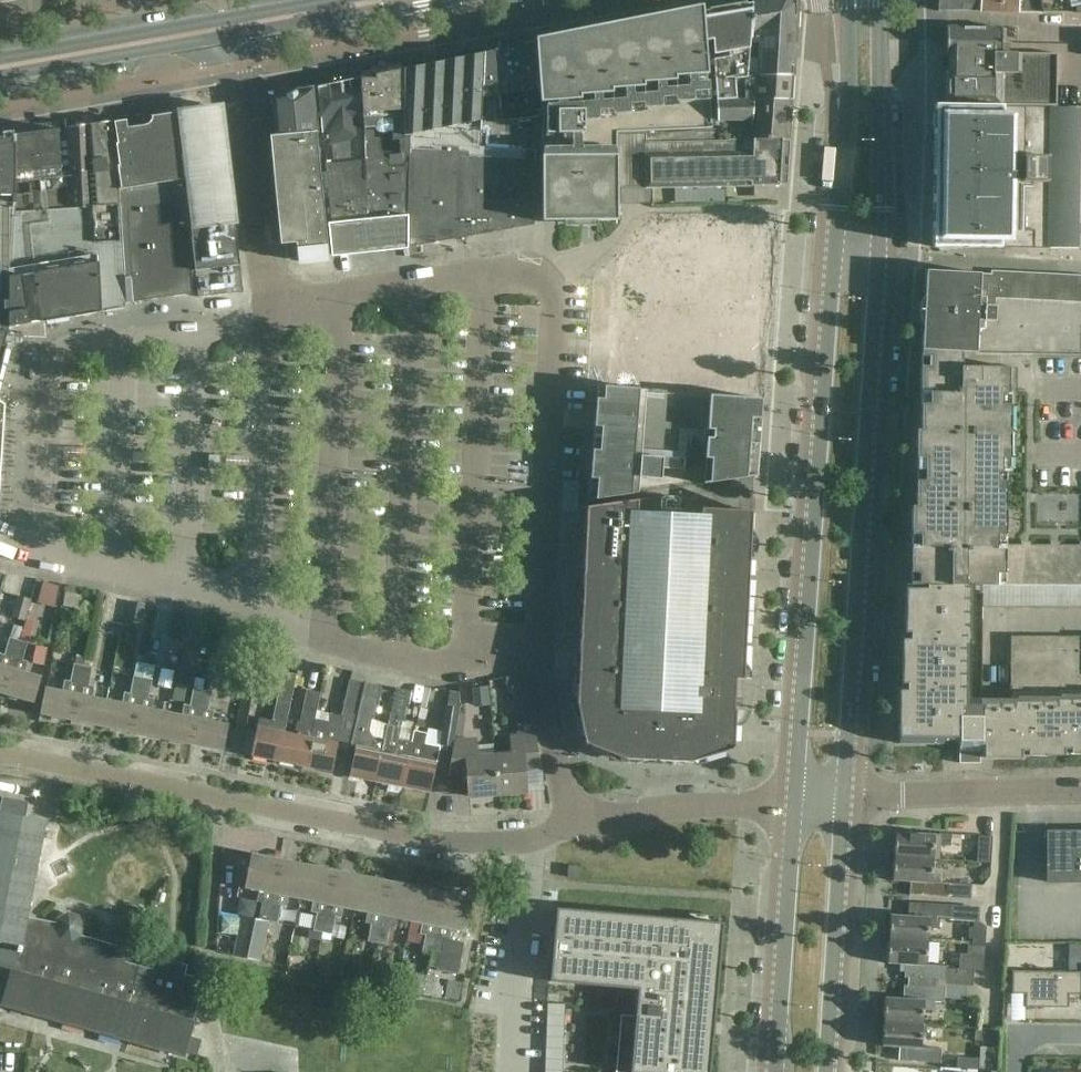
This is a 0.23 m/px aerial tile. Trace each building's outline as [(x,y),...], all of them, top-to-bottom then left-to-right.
[(793,76),(797,2),(795,0),(759,0),(755,1),(749,76),(793,76)] [(938,12),(1019,12),(1019,0),(939,0),(938,12)] [(1042,13),(1040,0),(1019,0),(1019,12),(1042,13)] [(1080,14),(1080,0),(1040,0),(1042,13),(1080,14)] [(704,9),(543,41),(484,53),(481,124),(538,116),(542,116),(543,222),(619,221),(619,188),(647,188),(646,154),(719,154),(718,141),(718,128),(711,128),(706,39),(712,38),(716,102),(736,101),(736,80),(748,80),(749,76),(755,1),(710,8),(710,10),(704,10),(704,9)] [(946,105),(1056,107),(1058,54),(1002,53),(1003,28),(947,26),(946,53),(950,53),(949,71),(947,70),(946,105)] [(404,78),(405,99),(404,135),(411,136),(407,214),(408,247),(536,224),(536,150),(480,147),(481,124),(484,53),(482,53),(482,58),(463,57),(463,62),(443,61),(443,66),(424,65),(424,69),(406,68),(406,72),(405,72),(406,78),(404,78)] [(346,162),(334,163),(325,164),(331,222),(396,215),(407,214),(411,136),(404,135),(405,99),(404,78),(406,78),(405,72),(406,72),(406,68),(375,75),(361,78),(364,123),(364,143),(361,143),(361,160),(346,162)] [(791,99),(793,76),(749,76),(748,80),(736,80),(736,101),(787,100),(791,99)] [(340,83),(346,162),(361,160),(361,143),(364,143),(364,123),(361,78),(340,83)] [(332,145),(334,163),(346,162),(340,83),(317,88),(322,133),(329,131),(330,145),(332,145)] [(329,258),(329,254),(313,88),(272,96),(278,146),(271,147),(279,229),(281,245),(297,243),(298,261),(308,260),(308,261),(309,261),(309,260),(319,259),(319,260),(320,260),(320,259),(329,258)] [(784,128),(787,100),(736,101),(716,102),(718,128),(718,141),(784,140),(784,128)] [(946,105),(935,104),(933,247),(1078,250),(1079,225),(1080,225),(1080,108),(1056,107),(946,105)] [(181,111),(181,112),(181,113),(195,226),(192,226),(193,238),(192,238),(199,297),(244,292),(221,106),(181,111)] [(180,113),(181,113),(181,112),(115,122),(121,205),(126,303),(127,303),(193,294),(186,180),(182,156),(184,156),(181,134),(182,134),(180,113)] [(59,130),(18,135),(17,261),(11,327),(127,308),(126,307),(126,303),(121,205),(115,122),(114,121),(69,127),(69,131),(60,132),(59,130)] [(7,347),(11,332),(10,332),(10,327),(11,327),(17,261),(18,135),(17,135),(17,136),(16,136),(16,135),(1,138),(2,140),(0,141),(0,376),(7,347)] [(646,154),(647,188),(781,186),(784,140),(718,141),(719,154),(646,154)] [(396,215),(331,222),(329,222),(333,254),(400,247),(396,215)] [(619,258),(610,385),(650,388),(660,246),(712,250),(713,245),(736,247),(725,394),(763,397),(775,244),(777,217),(645,219),(619,258)] [(912,585),(968,585),(983,585),(1022,586),(1022,545),(1006,545),(1006,472),(1011,472),(1012,396),(1018,395),(1018,367),(963,367),(963,353),(977,353),(979,321),(996,322),(997,298),(1080,303),(1080,275),(992,270),(992,273),(927,270),(922,356),(922,366),(921,429),(917,429),(916,506),(912,506),(912,585)] [(763,398),(611,386),(598,385),(590,500),(632,494),(634,477),(662,479),(663,468),(685,470),(687,440),(708,441),(705,482),(757,474),(763,398)] [(215,459),(207,458),(207,467),(207,472),(218,473),(219,459),(215,459)] [(738,678),(738,679),(745,679),(753,511),(661,506),(661,497),(588,507),(580,670),(738,678)] [(1031,586),(1051,586),(1051,545),(1031,545),(1031,586)] [(1060,586),(1080,587),(1080,545),(1060,545),(1060,586)] [(912,585),(907,585),(906,635),(903,635),(903,686),(900,686),(899,744),(944,744),(944,740),(960,740),(960,763),(963,763),(963,760),(981,760),(981,757),(1027,758),(1027,755),(1070,756),(1070,753),(1080,753),(1080,636),(1011,636),(1011,704),(981,704),(981,716),(962,716),(963,689),(965,689),(965,638),(968,638),(968,585),(912,585)] [(1080,587),(1060,586),(1051,586),(1031,586),(1022,586),(983,585),(982,607),(1080,608),(1080,587)] [(12,617),(24,621),(31,599),(17,596),(12,617)] [(126,623),(139,626),(144,604),(131,601),(126,623)] [(174,610),(168,636),(181,639),(187,613),(174,610)] [(5,693),(20,640),(11,637),(6,655),(0,653),(0,692),(5,693)] [(5,693),(35,702),(42,677),(27,672),(30,661),(24,660),(29,642),(20,640),(5,693)] [(64,690),(47,687),(42,713),(73,720),(84,665),(74,663),(70,681),(66,680),(64,690)] [(103,726),(108,699),(93,696),(96,686),(90,685),(93,667),(84,665),(73,720),(103,726)] [(629,706),(694,709),(737,711),(738,679),(738,678),(580,670),(578,704),(629,706)] [(279,761),(285,732),(297,675),(284,672),(274,720),(275,720),(273,730),(258,727),(252,755),(279,761)] [(108,699),(103,726),(133,732),(144,677),(135,675),(131,693),(125,692),(123,702),(108,699)] [(153,679),(144,677),(133,732),(163,738),(168,711),(153,708),(155,698),(150,696),(153,679)] [(350,679),(343,712),(358,715),(365,683),(350,679)] [(377,781),(386,739),(374,737),(370,731),(372,719),(376,716),(382,686),(366,683),(351,747),(356,748),(350,775),(377,781)] [(183,714),(168,711),(163,738),(193,744),(204,689),(194,687),(190,705),(185,704),(183,714)] [(412,691),(396,688),(390,719),(406,722),(412,691)] [(213,691),(204,689),(193,744),(224,750),(229,724),(213,720),(215,710),(209,709),(213,691)] [(285,732),(279,761),(306,766),(312,738),(321,692),(307,690),(301,720),(299,721),(297,730),(300,733),(300,735),(285,732)] [(629,706),(578,704),(586,744),(588,744),(626,759),(629,706)] [(460,708),(448,705),(441,745),(454,747),(460,708)] [(694,709),(629,706),(626,759),(691,762),(694,709)] [(495,708),(472,707),(471,732),(494,733),(495,708)] [(694,709),(691,762),(692,762),(737,749),(736,746),(735,746),(737,711),(694,709)] [(312,738),(306,766),(333,772),(339,743),(338,743),(344,716),(331,714),(328,726),(329,726),(326,741),(312,738)] [(386,739),(377,781),(404,786),(413,742),(399,739),(402,728),(389,725),(386,739)] [(413,742),(404,786),(431,792),(437,764),(438,764),(441,746),(426,743),(428,733),(415,731),(413,742)] [(495,755),(499,794),(527,792),(525,765),(541,763),(535,735),(510,737),(512,754),(495,755)] [(499,794),(495,755),(478,757),(477,740),(455,741),(451,771),(467,769),(469,797),(499,794)] [(202,979),(186,974),(188,965),(156,956),(153,969),(126,961),(129,948),(80,934),(81,929),(82,924),(80,920),(76,916),(71,915),(66,916),(62,919),(59,923),(28,917),(47,820),(26,817),(29,802),(3,797),(0,811),(0,990),(6,992),(3,1003),(1,1002),(0,1003),(185,1055),(186,1052),(198,1055),(202,1039),(191,1036),(195,1021),(194,1021),(199,1002),(196,1000),(202,979)] [(896,831),(895,857),(935,859),(935,860),(940,860),(941,845),(950,846),(951,835),(896,831)] [(994,836),(979,835),(978,862),(993,863),(994,836)] [(1055,841),(1055,861),(1047,861),(1047,883),(1080,883),(1080,840),(1055,841)] [(268,922),(281,860),(253,854),(246,887),(259,890),(257,901),(263,902),(259,920),(268,922)] [(934,872),(935,860),(935,859),(895,857),(893,880),(911,882),(911,895),(972,899),(973,884),(942,882),(942,873),(934,872)] [(290,896),(302,898),(308,865),(281,860),(268,922),(278,923),(282,906),(288,907),(290,896)] [(323,933),(336,871),(308,865),(302,898),(314,901),(311,912),(317,913),(314,931),(323,933)] [(582,867),(569,866),(568,877),(581,878),(582,867)] [(344,907),(356,909),(363,876),(336,871),(323,933),(333,934),(336,917),(342,918),(344,907)] [(368,942),(378,943),(390,882),(363,876),(356,909),(368,912),(366,923),(372,924),(368,942)] [(398,918),(411,921),(418,887),(390,882),(378,943),(387,945),(390,928),(396,929),(398,918)] [(422,952),(433,954),(445,893),(418,887),(411,921),(422,923),(420,934),(426,935),(422,952)] [(433,954),(441,956),(438,970),(459,975),(466,943),(451,940),(453,929),(467,932),(473,899),(445,893),(433,954)] [(892,914),(890,939),(930,942),(931,928),(939,929),(940,919),(951,920),(952,905),(910,902),(909,915),(892,914)] [(545,981),(638,989),(630,1071),(704,1071),(709,1022),(717,931),(718,922),(689,919),(556,907),(555,927),(554,938),(549,938),(548,954),(545,981)] [(269,922),(241,916),(233,954),(261,960),(269,922)] [(985,945),(986,927),(980,922),(974,921),(972,944),(985,945)] [(928,964),(930,942),(890,939),(888,963),(906,964),(905,978),(909,978),(909,982),(967,985),(975,986),(976,969),(948,968),(948,965),(928,964)] [(968,945),(967,954),(984,955),(985,946),(968,945)] [(1012,971),(1012,994),(1025,994),(1025,1007),(1069,1008),(1069,994),(1080,995),(1080,972),(1012,971)] [(427,976),(415,973),(411,992),(423,994),(427,976)] [(439,978),(427,976),(423,994),(436,997),(439,978)] [(886,996),(885,1021),(925,1024),(926,1001),(966,1003),(967,985),(909,982),(909,984),(904,984),(904,997),(886,996)] [(545,1071),(562,1071),(565,1004),(548,1003),(545,1071)] [(923,1046),(925,1024),(885,1021),(883,1046),(901,1047),(900,1061),(942,1063),(943,1047),(923,1046)] [(981,1045),(979,1068),(996,1068),(997,1046),(981,1045)]
